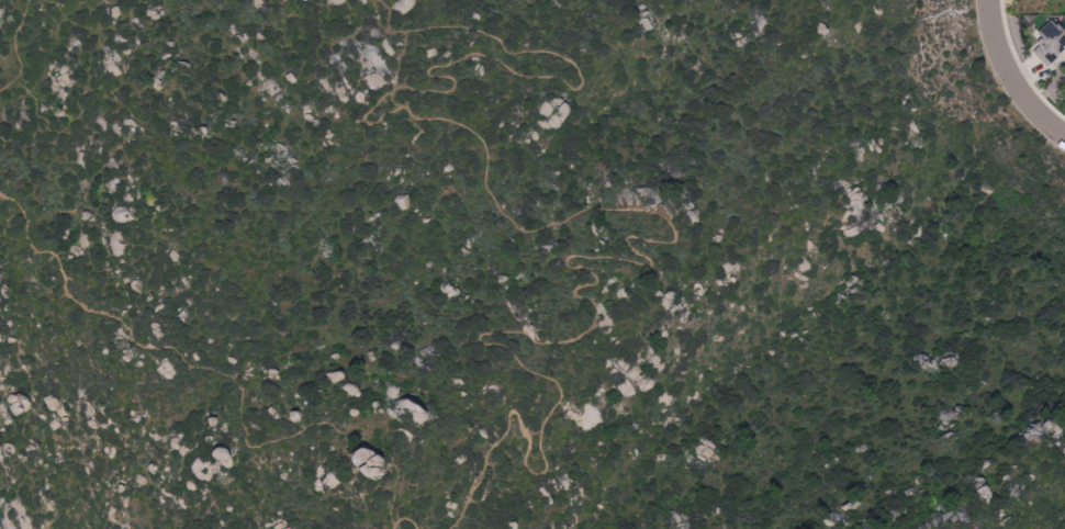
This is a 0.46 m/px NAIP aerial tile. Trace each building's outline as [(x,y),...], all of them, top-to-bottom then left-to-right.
[(1044,41),(1033,51),(1049,67),(1064,52),(1064,31),(1054,19),(1038,34),(1044,41)]
